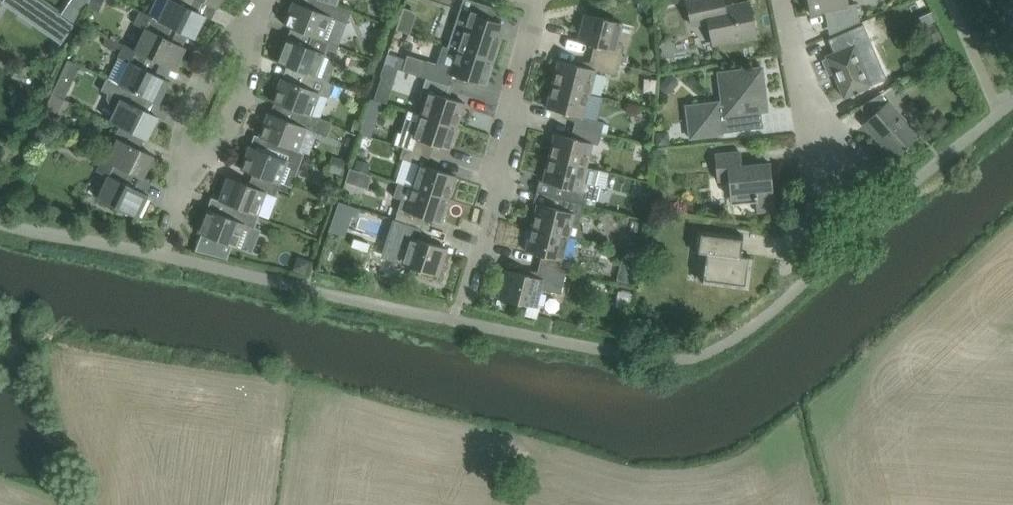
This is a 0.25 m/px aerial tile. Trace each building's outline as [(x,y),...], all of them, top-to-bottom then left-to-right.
[(63,36),(72,23),(40,0),(12,0),(63,36)] [(102,0),(91,0),(88,7),(98,11),(102,0)] [(157,21),(165,25),(166,23),(194,38),(205,15),(191,8),(195,0),(167,0),(157,21)] [(337,3),(337,4),(325,0),(318,0),(314,9),(294,1),(285,25),(312,35),(324,38),(324,37),(333,16),(348,22),(353,9),(337,3)] [(737,39),(756,35),(750,2),(725,7),(724,0),(687,0),(686,0),(691,23),(710,19),(715,43),(737,39)] [(860,21),(857,3),(849,5),(848,0),(808,0),(810,13),(829,9),(833,32),(860,21)] [(501,39),(506,24),(492,20),(496,8),(490,6),(475,1),(471,13),(459,9),(455,24),(447,46),(494,61),(501,39)] [(403,4),(396,26),(409,31),(417,9),(403,4)] [(157,21),(139,12),(132,24),(143,30),(133,50),(160,63),(175,70),(186,47),(161,34),(165,25),(157,21)] [(626,45),(618,39),(622,23),(585,14),(578,41),(598,46),(595,57),(621,64),(626,45)] [(869,19),(857,23),(865,42),(876,37),(869,19)] [(864,55),(858,42),(852,29),(830,38),(835,52),(826,55),(827,58),(823,60),(829,74),(833,72),(834,74),(837,73),(839,77),(836,78),(844,97),(855,92),(856,94),(859,93),(858,91),(872,85),(872,84),(884,79),(878,66),(866,71),(860,57),(864,55)] [(340,43),(324,37),(324,38),(312,35),(307,46),(287,38),(278,62),(307,73),(315,76),(329,81),(338,58),(335,57),(340,43)] [(104,37),(101,42),(103,43),(103,45),(111,48),(115,47),(120,49),(122,45),(104,37)] [(160,63),(133,50),(123,44),(122,45),(120,49),(106,79),(121,86),(121,85),(148,98),(158,103),(169,80),(155,73),(160,63)] [(494,61),(447,46),(443,45),(437,63),(424,59),(419,75),(426,78),(427,76),(449,84),(452,74),(485,85),(494,61)] [(387,52),(384,63),(395,67),(399,56),(387,52)] [(595,58),(593,69),(595,69),(618,75),(621,64),(595,57),(595,58)] [(369,58),(364,71),(373,74),(378,62),(369,58)] [(68,60),(61,75),(62,75),(72,80),(79,65),(68,60)] [(559,60),(553,82),(589,92),(595,69),(593,69),(559,60)] [(384,63),(381,73),(394,77),(397,67),(395,67),(384,63)] [(710,101),(687,104),(690,137),(722,133),(722,132),(762,127),(760,111),(763,111),(761,95),(765,92),(762,67),(752,68),(752,66),(747,67),(724,70),(716,71),(720,100),(710,101)] [(333,83),(329,81),(315,76),(307,73),(302,86),(282,78),(273,101),(278,103),(310,116),(310,114),(318,93),(328,97),(333,83)] [(465,102),(445,96),(449,84),(427,76),(426,78),(423,87),(429,89),(421,113),(457,125),(465,102)] [(143,109),(148,98),(121,85),(121,86),(106,79),(101,90),(107,94),(106,99),(109,106),(115,109),(109,122),(118,126),(120,125),(145,138),(147,139),(158,116),(143,109)] [(553,84),(547,108),(581,116),(583,117),(583,115),(589,93),(589,92),(553,82),(553,84)] [(64,98),(65,96),(69,97),(72,90),(57,83),(52,93),(64,98)] [(881,93),(859,106),(870,118),(864,123),(894,156),(904,147),(906,150),(908,147),(906,145),(918,134),(881,93)] [(68,102),(53,95),(48,105),(63,112),(68,102)] [(905,109),(913,118),(922,109),(914,101),(905,109)] [(331,122),(310,114),(310,116),(278,103),(275,115),(268,113),(259,136),(268,139),(297,150),(297,149),(301,151),(309,154),(317,132),(326,136),(331,122)] [(395,142),(394,143),(402,146),(426,154),(427,152),(430,143),(450,149),(457,126),(457,125),(421,113),(421,115),(408,111),(401,133),(398,132),(395,142)] [(581,116),(578,127),(601,133),(604,121),(596,118),(583,115),(583,117),(581,116)] [(139,148),(145,138),(120,125),(118,126),(112,137),(116,139),(106,159),(106,161),(128,171),(140,177),(143,178),(154,156),(139,148)] [(52,134),(37,126),(32,136),(47,144),(52,134)] [(598,145),(601,133),(578,127),(575,139),(555,133),(549,157),(588,166),(593,144),(598,145)] [(288,186),(301,151),(297,149),(297,150),(268,139),(264,151),(250,145),(241,169),(253,173),(278,184),(279,182),(288,186)] [(402,146),(398,158),(401,159),(409,161),(406,169),(417,173),(413,187),(449,199),(456,175),(423,165),(426,154),(402,146)] [(758,201),(759,211),(775,210),(770,163),(741,166),(740,152),(717,154),(719,176),(730,175),(732,197),(756,195),(756,201),(758,201)] [(332,156),(329,164),(342,168),(343,169),(346,161),(344,161),(332,156)] [(587,168),(588,166),(549,157),(543,181),(563,186),(560,197),(585,203),(594,206),(599,187),(595,185),(598,170),(587,168)] [(106,161),(106,159),(104,158),(97,171),(108,176),(98,198),(138,217),(149,194),(134,187),(140,177),(128,171),(106,161)] [(351,170),(346,185),(368,193),(373,177),(351,170)] [(279,185),(278,184),(253,173),(249,185),(228,177),(219,200),(232,205),(256,214),(264,194),(274,198),(279,185)] [(449,199),(413,187),(397,182),(392,195),(402,198),(395,219),(418,226),(421,216),(441,222),(449,199)] [(581,220),(585,203),(560,197),(557,208),(538,203),(532,226),(569,236),(573,222),(581,220)] [(359,207),(339,201),(334,216),(349,221),(352,214),(356,216),(359,207)] [(259,215),(256,214),(232,205),(228,216),(207,209),(198,232),(246,250),(259,215)] [(414,237),(418,226),(395,219),(388,241),(408,247),(402,264),(439,276),(448,248),(414,237)] [(563,260),(569,236),(532,226),(526,251),(546,256),(543,266),(566,272),(569,262),(563,260)] [(743,235),(723,232),(698,229),(695,251),(707,253),(703,283),(748,289),(752,257),(738,256),(739,249),(741,250),(743,235)] [(296,256),(292,269),(306,273),(310,261),(296,256)] [(561,293),(566,272),(543,266),(540,278),(506,269),(499,297),(536,307),(541,288),(561,293)]
